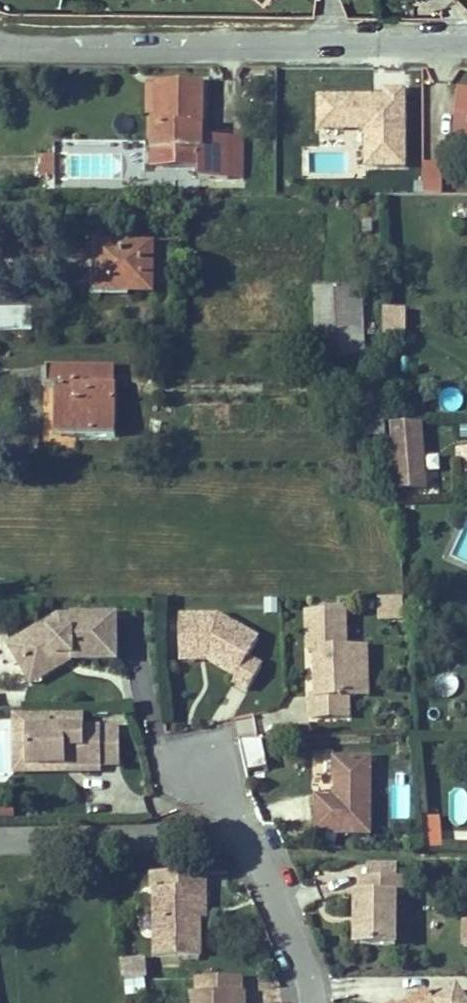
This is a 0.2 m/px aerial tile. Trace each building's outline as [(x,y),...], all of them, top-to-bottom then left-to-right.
[(147,113),(157,113),(159,82),(148,82),(147,113)] [(164,120),(164,127),(158,126),(153,126),(153,150),(199,150),(198,168),(199,179),(228,179),(228,137),(203,136),(203,82),(159,82),(157,113),(158,120),(164,120)] [(454,143),(466,144),(466,91),(458,90),(454,143)] [(243,137),(228,137),(228,179),(243,179),(243,137)] [(198,168),(199,150),(153,150),(153,168),(198,168)] [(42,180),(55,179),(55,158),(42,158),(42,180)] [(441,195),(441,164),(423,164),(423,194),(441,195)] [(97,245),(97,277),(96,279),(108,279),(108,288),(128,288),(129,292),(152,291),(152,245),(97,245)] [(92,295),(129,295),(129,292),(128,288),(108,288),(108,279),(96,279),(97,277),(92,277),(92,295)] [(315,331),(363,331),(361,286),(314,289),(315,331)] [(32,310),(0,310),(0,334),(32,333),(32,310)] [(404,314),(383,314),(384,331),(384,335),(404,334),(404,314)] [(315,331),(312,331),(313,359),(364,357),(363,331),(315,331)] [(94,368),(47,368),(47,387),(58,388),(57,436),(115,436),(116,386),(113,386),(94,386),(94,368)] [(94,368),(94,386),(113,386),(113,368),(94,368)] [(385,436),(384,396),(359,397),(359,403),(364,402),(365,437),(385,436)] [(425,424),(391,425),(395,489),(426,489),(425,424)] [(457,451),(458,462),(466,462),(466,451),(457,451)] [(403,598),(378,599),(378,619),(404,618),(403,598)] [(119,615),(63,616),(20,640),(36,670),(60,656),(72,655),(73,662),(118,661),(119,615)] [(353,615),(312,617),(313,650),(330,650),(330,659),(322,659),(323,697),(317,698),(317,720),(354,719),(353,700),(362,700),(361,651),(353,651),(353,615)] [(214,651),(211,660),(241,677),(238,683),(253,692),(266,667),(252,659),(263,639),(226,618),(183,618),(183,648),(205,647),(214,651)] [(33,684),(73,662),(72,655),(60,656),(36,670),(20,640),(13,645),(33,684)] [(182,660),(211,660),(214,651),(205,647),(183,648),(182,660)] [(373,651),(361,651),(362,700),(373,700),(373,651)] [(80,757),(80,764),(102,763),(122,763),(122,726),(30,727),(30,746),(30,764),(68,764),(68,758),(80,757)] [(30,727),(16,727),(16,747),(30,746),(30,727)] [(370,832),(372,757),(336,756),(335,794),(316,794),(315,831),(370,832)] [(392,784),(392,816),(409,816),(409,784),(392,784)] [(424,849),(441,848),(437,818),(422,819),(424,849)] [(204,890),(211,890),(212,871),(172,871),(172,890),(158,890),(158,957),(202,957),(203,918),(204,890)] [(405,898),(405,880),(361,880),(361,897),(356,898),(356,946),(396,946),(396,898),(405,898)] [(122,959),(125,976),(145,976),(145,959),(122,959)] [(196,992),(242,991),(242,975),(196,976),(196,992)] [(414,1002),(440,1002),(432,990),(414,1002)] [(245,991),(242,991),(193,993),(193,1002),(245,1002),(245,991)]
